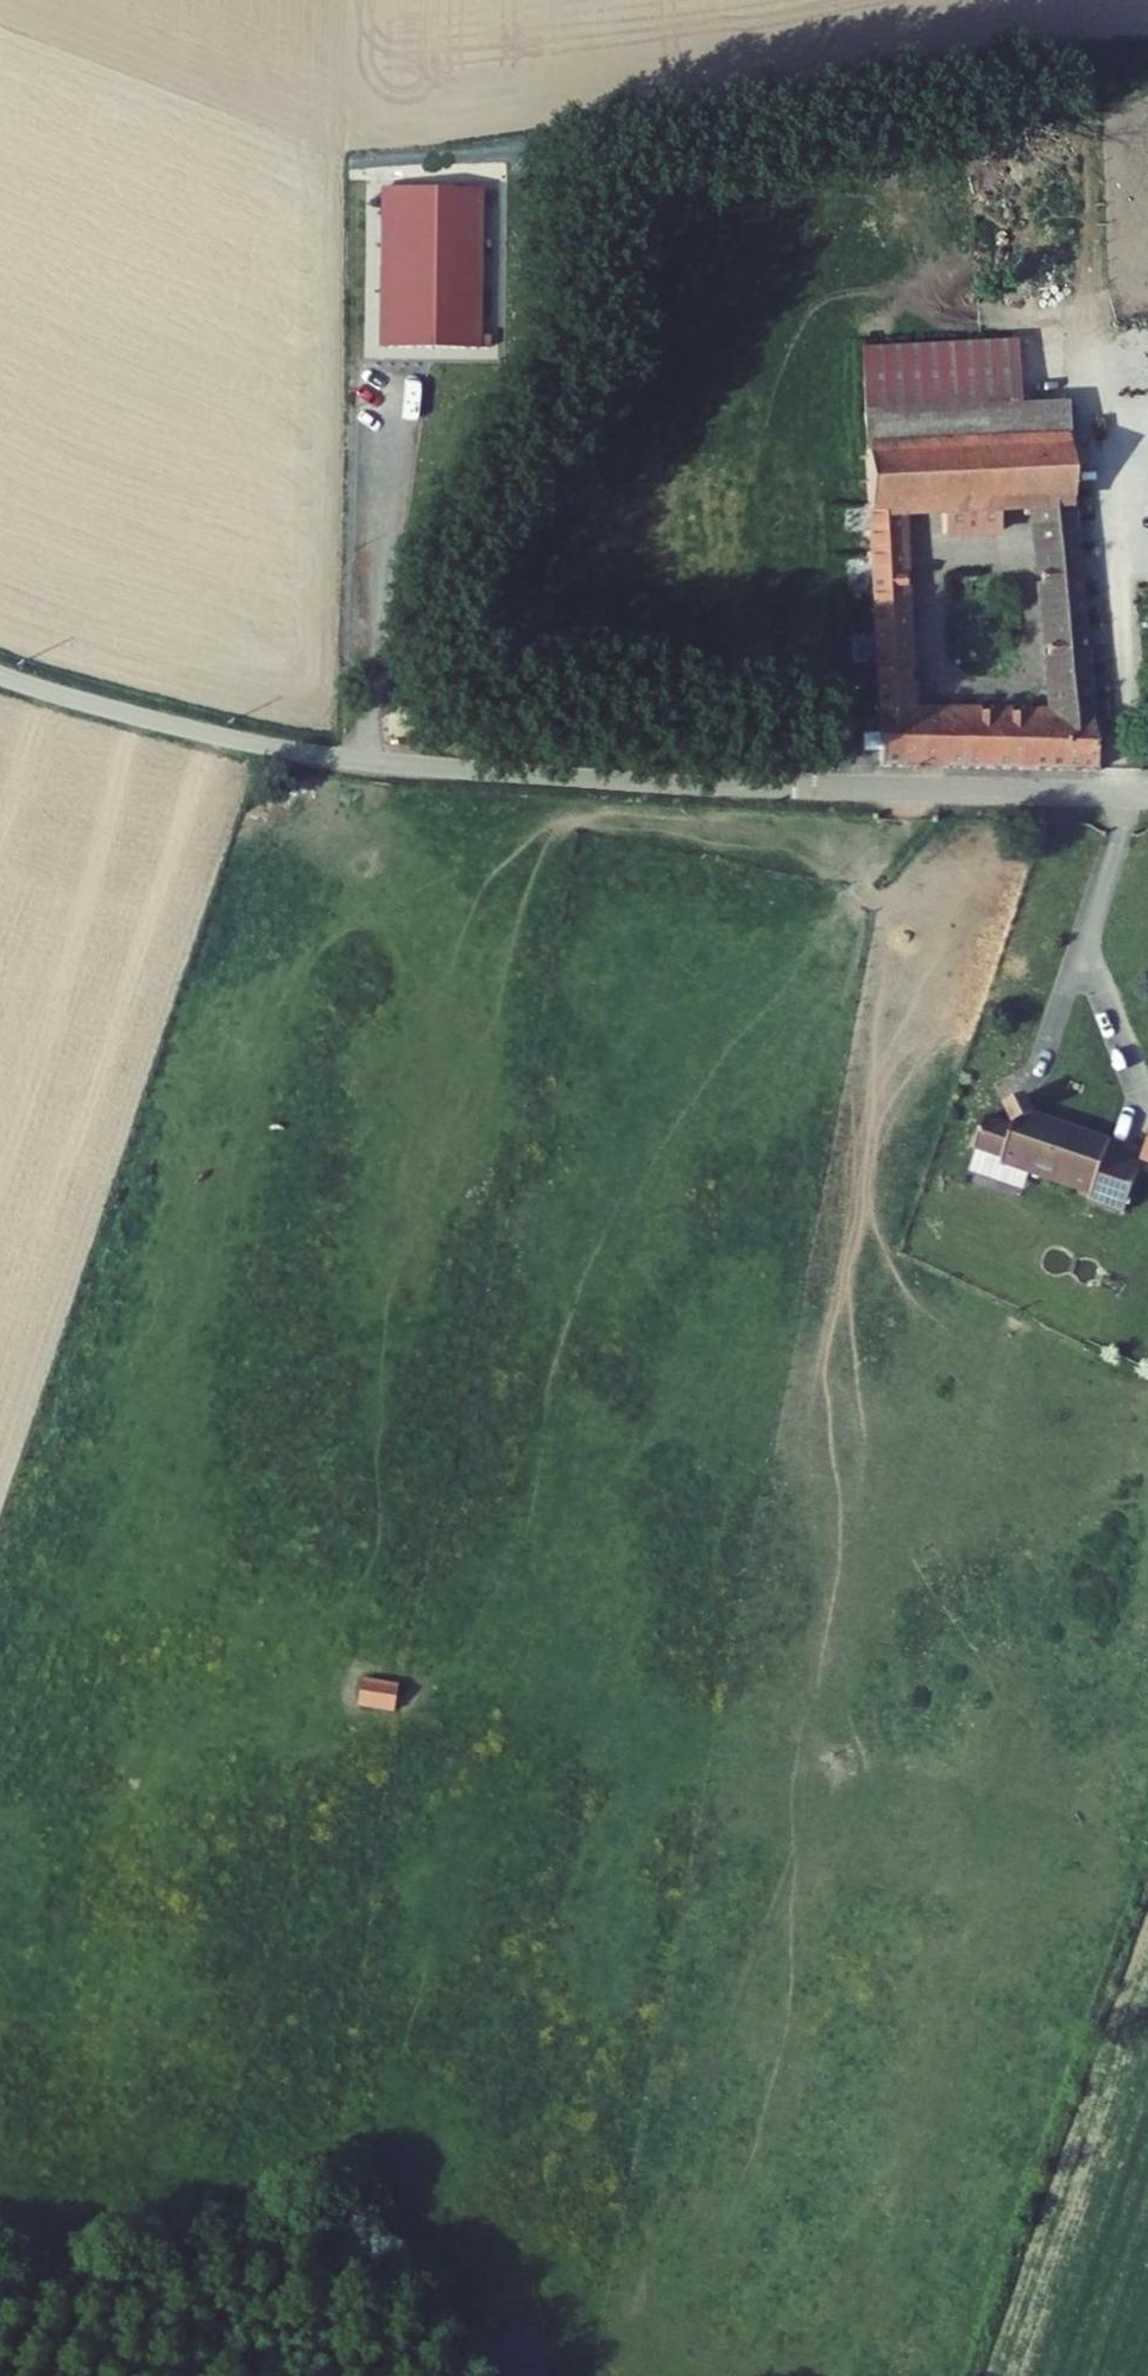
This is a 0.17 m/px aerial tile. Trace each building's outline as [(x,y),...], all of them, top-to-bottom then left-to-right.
[(387,185),(387,347),(476,347),(478,187),(387,185)] [(845,353),(855,455),(964,447),(1067,440),(1064,400),(978,406),(970,344),(845,353)] [(1078,480),(1077,447),(1068,447),(1067,440),(855,455),(884,764),(1098,772),(1071,479),(1078,480)] [(1037,1116),(1027,1097),(1007,1106),(1017,1124),(1015,1129),(987,1119),(977,1148),(1005,1158),(1003,1165),(1093,1196),(1092,1202),(1127,1214),(1143,1166),(1109,1154),(1114,1142),(1037,1116)] [(357,1709),(396,1715),(401,1687),(362,1680),(357,1709)]
